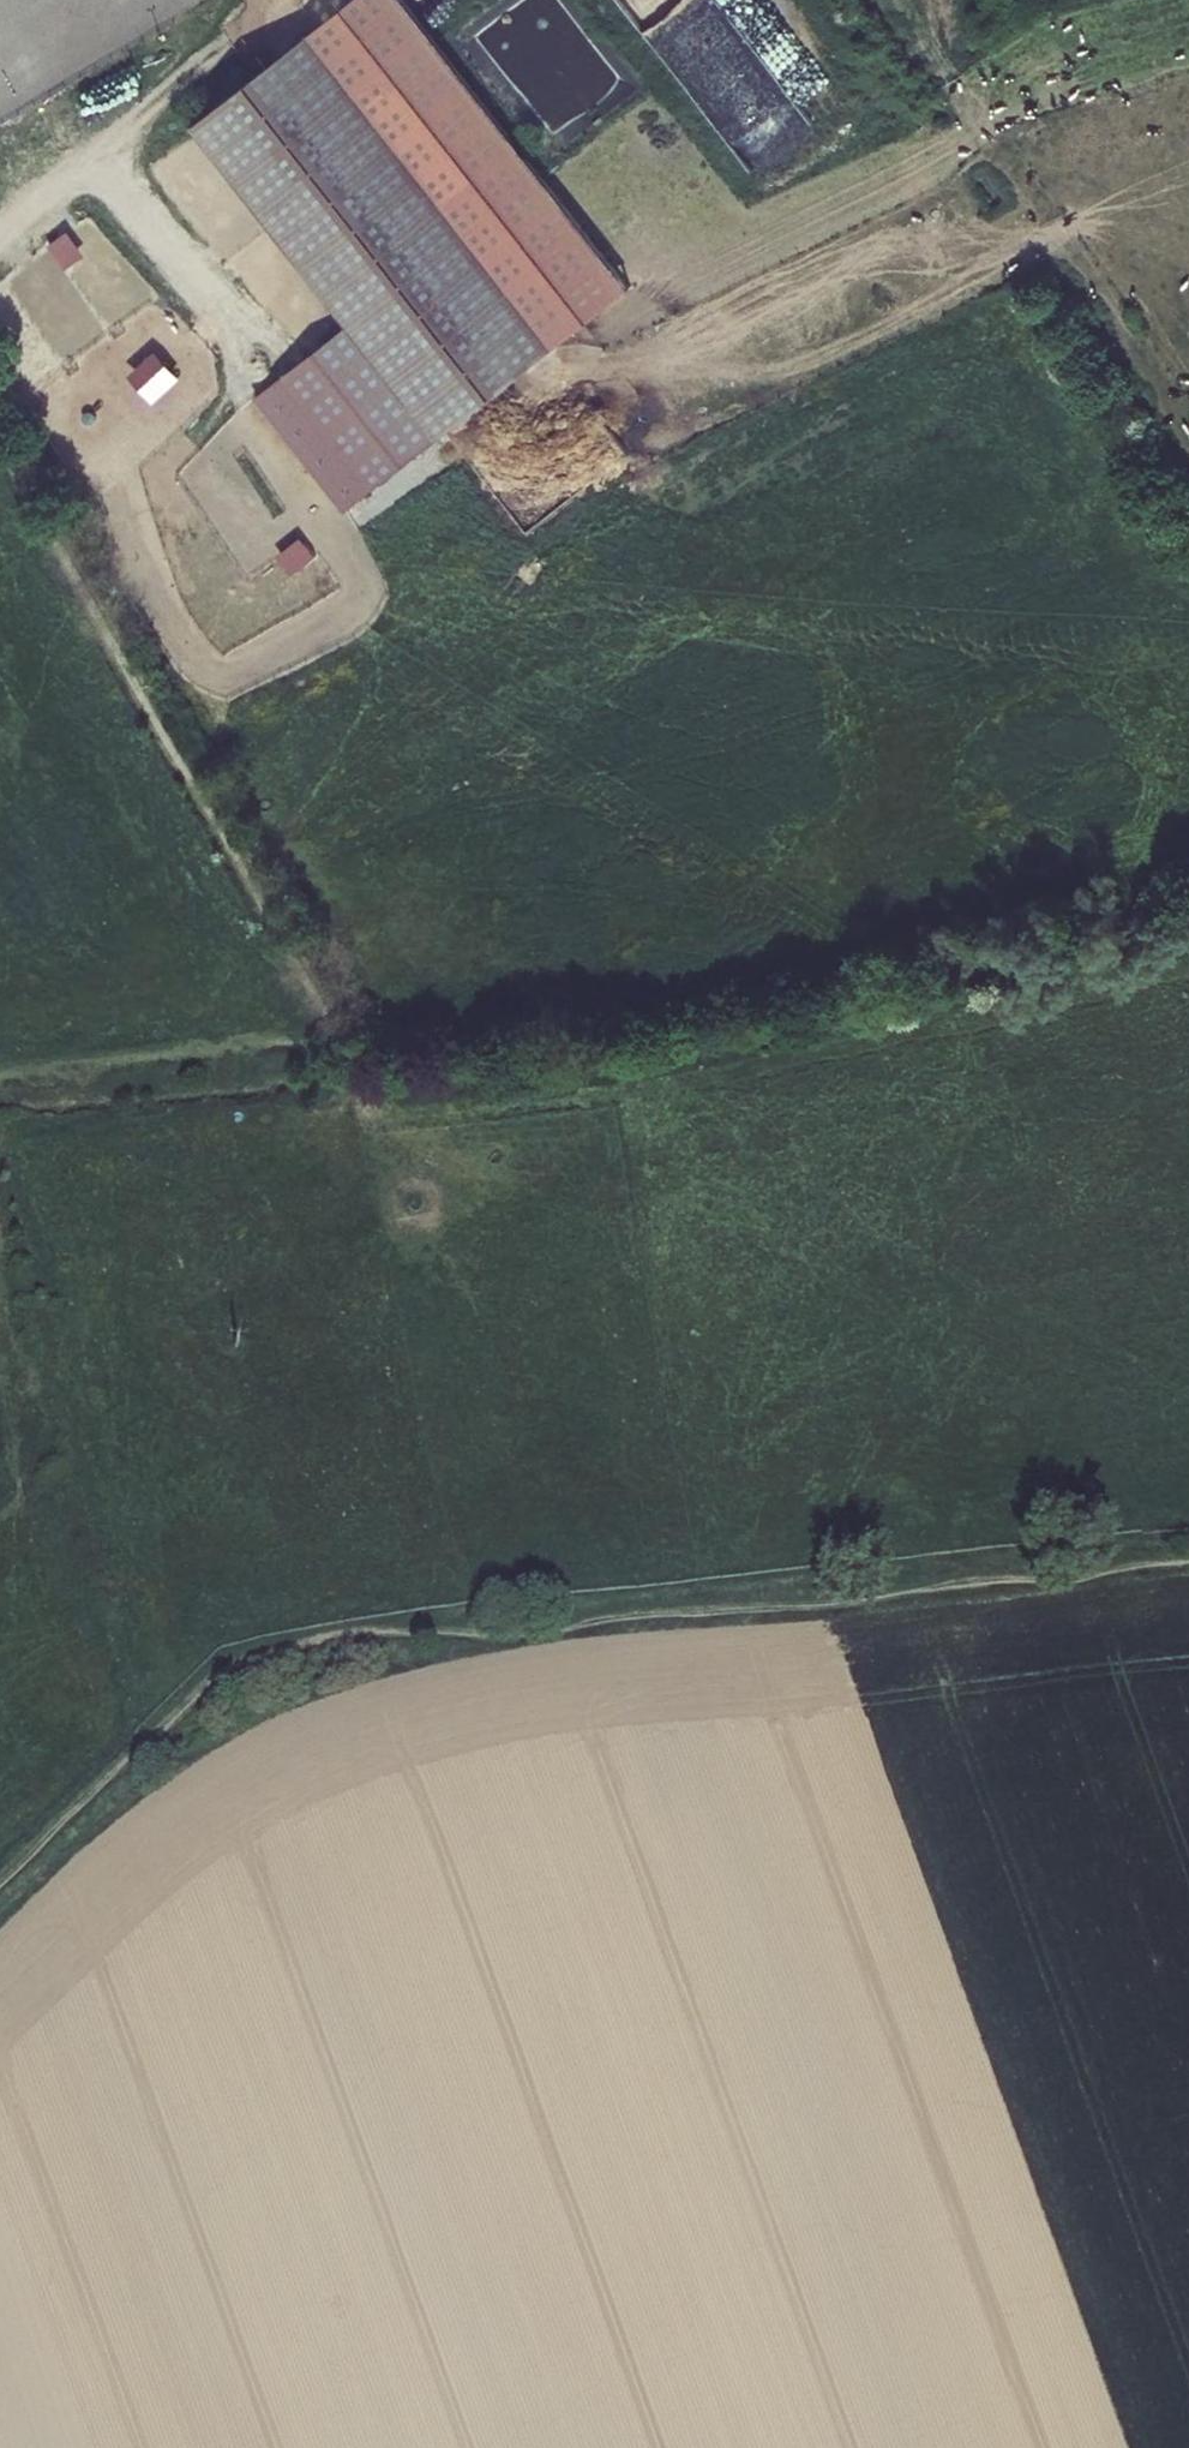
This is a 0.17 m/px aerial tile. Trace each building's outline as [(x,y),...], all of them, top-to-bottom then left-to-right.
[(307,30),(191,123),(439,433),(554,339),(307,30)]
